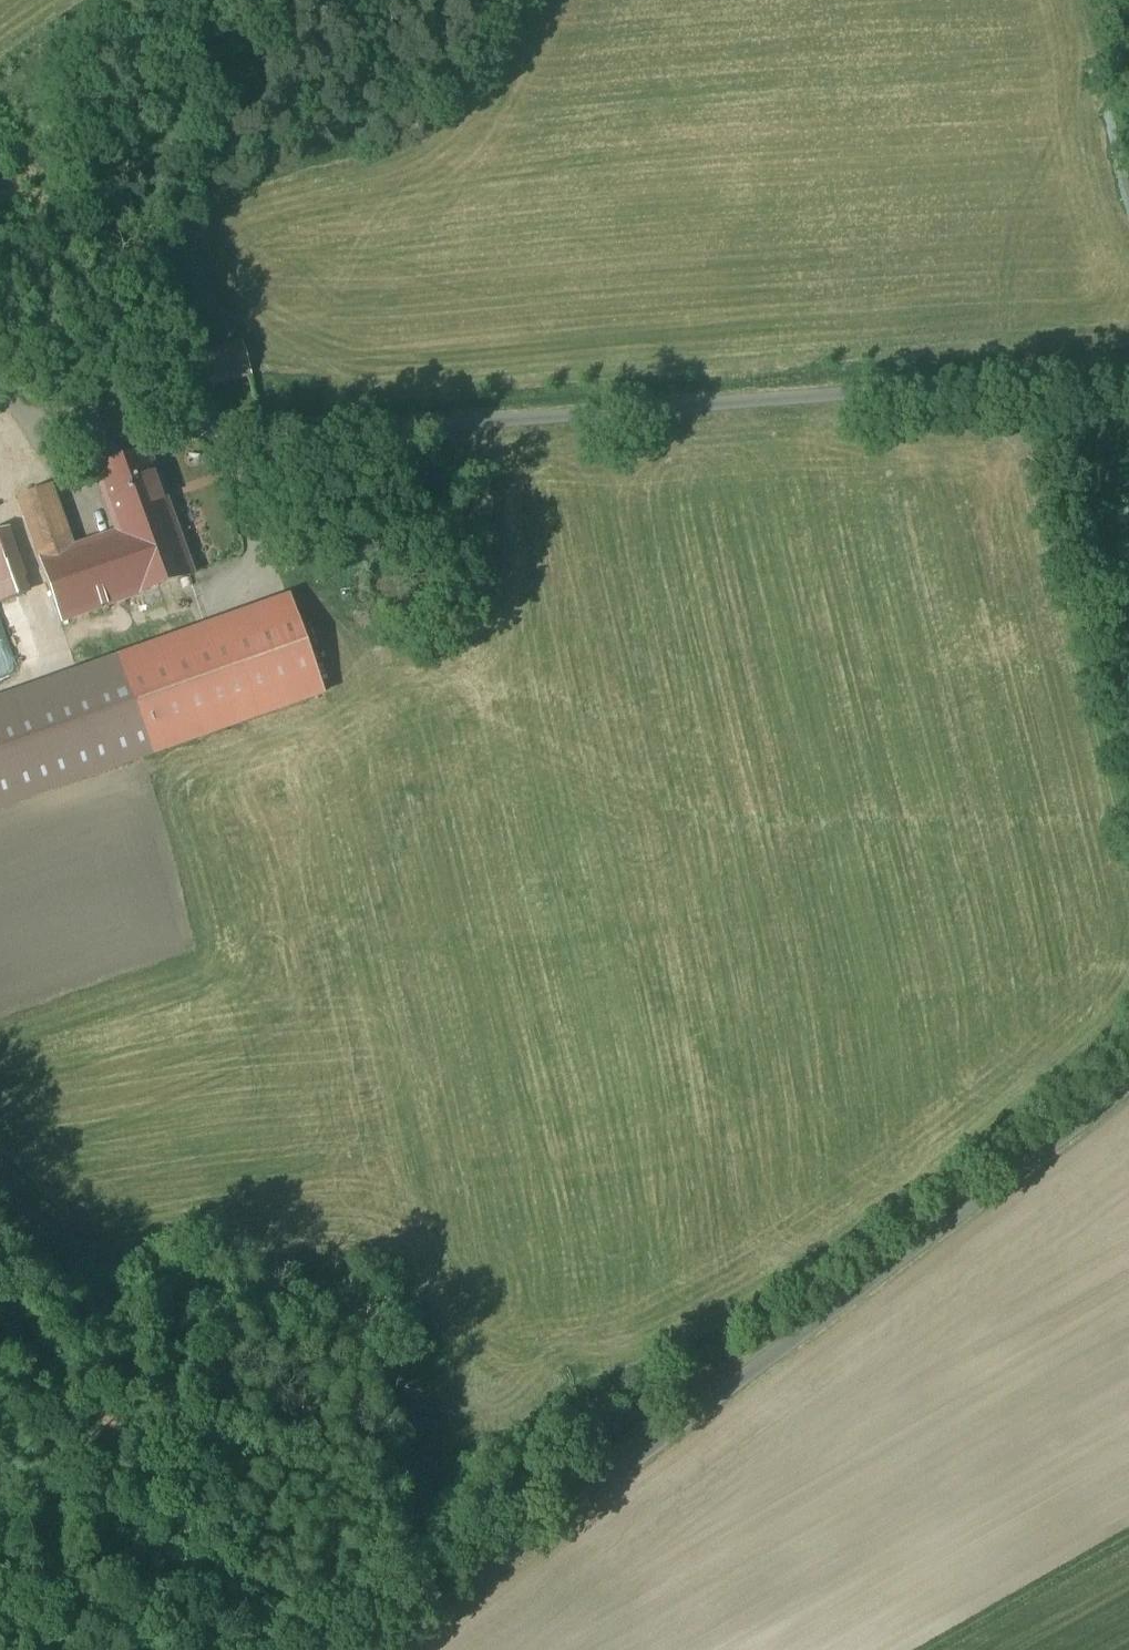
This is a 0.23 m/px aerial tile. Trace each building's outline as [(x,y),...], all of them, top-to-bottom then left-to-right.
[(242,346),(208,355),(215,381),(249,372),(242,346)] [(83,453),(77,439),(69,442),(74,456),(83,453)] [(149,454),(96,472),(119,536),(172,517),(149,454)] [(119,536),(73,552),(51,489),(19,499),(41,564),(61,622),(192,576),(172,517),(119,536)] [(19,598),(0,545),(0,605),(19,598)] [(0,700),(0,809),(238,725),(210,649),(295,619),(288,598),(0,700)] [(295,619),(210,649),(238,725),(322,695),(295,619)]
